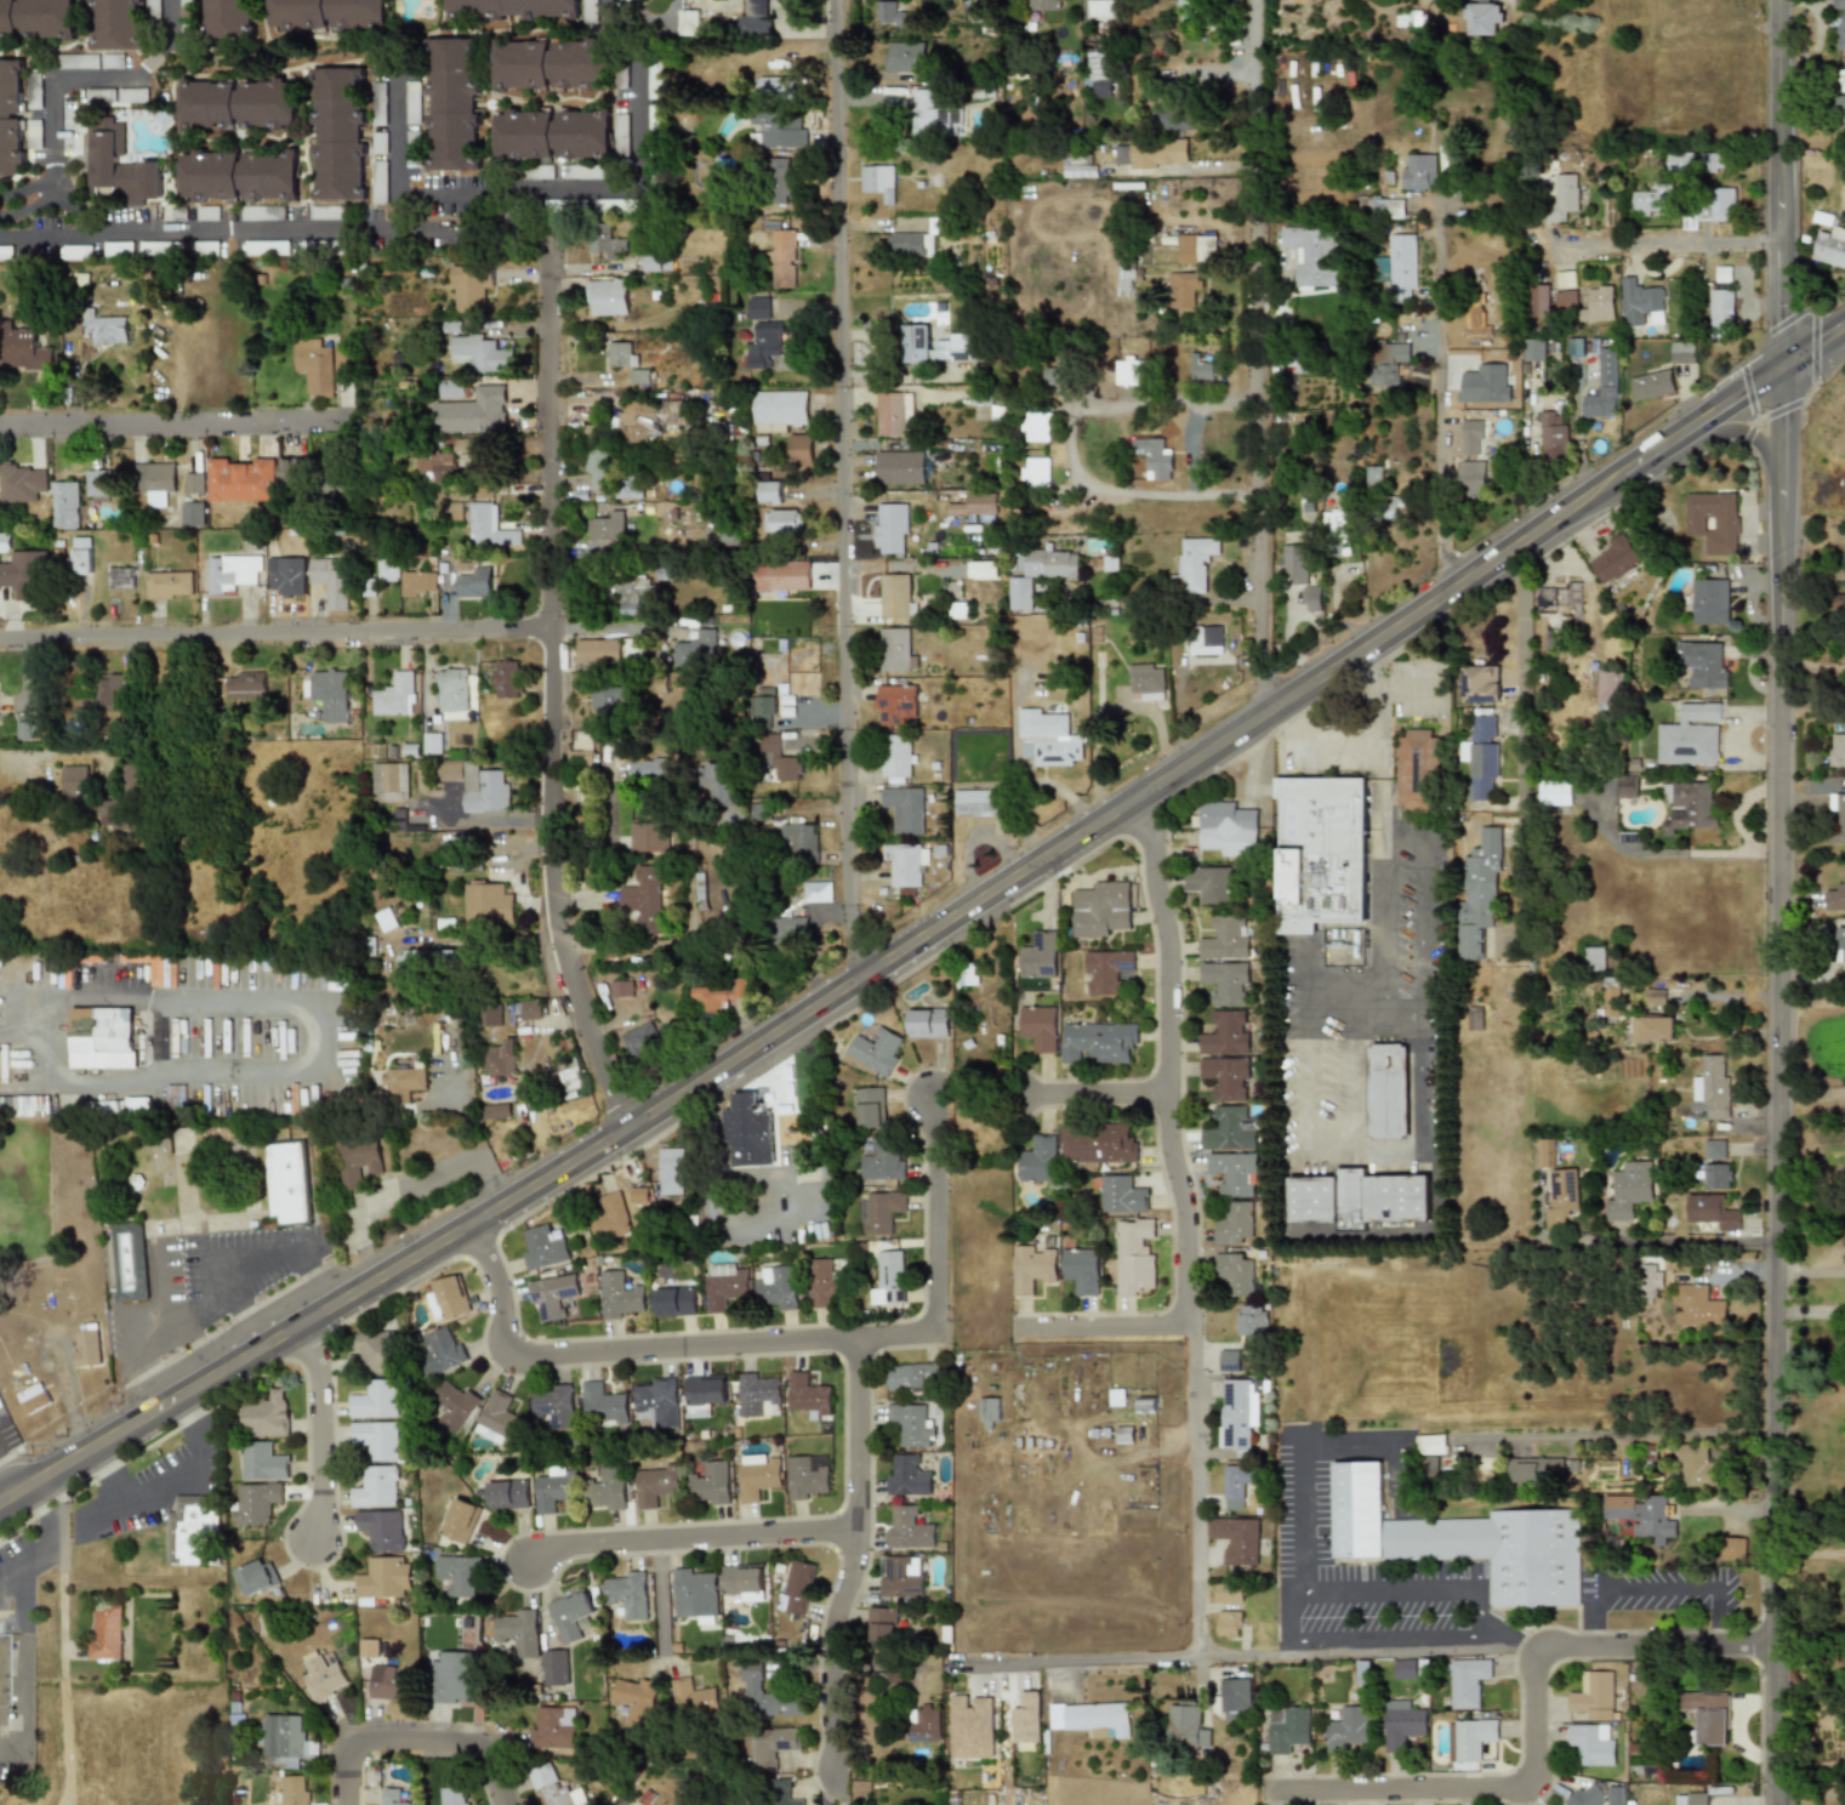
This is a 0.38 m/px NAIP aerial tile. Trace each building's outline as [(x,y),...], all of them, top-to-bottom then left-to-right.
[(77,0),(0,0),(0,39),(78,38),(77,0)] [(92,49),(144,49),(144,0),(92,0),(92,49)] [(204,39),(255,39),(255,0),(204,0),(204,39)] [(271,32),(387,30),(387,0),(271,0),(271,32)] [(448,21),(580,21),(580,0),(448,0),(448,21)] [(1024,10),(1061,10),(1061,0),(1024,0),(1024,10)] [(1092,0),(1092,21),(1123,21),(1123,0),(1092,0)] [(1833,53),(1844,53),(1844,0),(1833,0),(1833,53)] [(901,1),(878,1),(878,27),(913,27),(913,13),(901,13),(901,1)] [(1467,2),(1467,35),(1504,35),(1504,2),(1467,2)] [(700,8),(682,8),(682,35),(700,35),(700,8)] [(1427,27),(1427,8),(1396,8),(1396,27),(1427,27)] [(773,15),(740,15),(740,36),(773,36),(773,15)] [(478,171),(479,39),(428,38),(427,170),(478,171)] [(605,39),(494,40),(494,91),(605,91),(605,39)] [(887,72),(927,72),(927,41),(887,41),(887,72)] [(98,55),(59,56),(59,69),(98,68),(98,55)] [(124,55),(102,55),(102,69),(125,68),(124,55)] [(0,59),(0,176),(25,176),(25,146),(41,146),(41,119),(24,119),(24,59),(0,59)] [(648,99),(664,99),(665,61),(649,60),(648,99)] [(363,201),(364,68),(313,68),(312,201),(363,201)] [(1844,92),(1844,69),(1837,69),(1837,92),(1844,92)] [(1115,72),(1097,72),(1097,97),(1115,97),(1115,72)] [(760,78),(761,100),(796,99),(795,77),(760,78)] [(296,78),(180,79),(181,131),(297,131),(296,78)] [(938,90),(917,89),(917,135),(966,136),(966,108),(938,108),(938,90)] [(1833,96),(1833,119),(1844,119),(1844,96),(1833,96)] [(649,135),(663,135),(663,105),(649,106),(649,135)] [(1201,107),(1157,107),(1157,130),(1201,130),(1201,107)] [(495,108),(495,158),(609,159),(610,109),(495,108)] [(628,157),(629,115),(615,114),(615,157),(628,157)] [(89,121),(87,194),(126,194),(126,204),(164,204),(164,161),(125,161),(125,121),(89,121)] [(805,148),(805,121),(761,121),(761,148),(805,148)] [(1118,139),(1118,167),(1190,167),(1190,139),(1118,139)] [(181,150),(181,201),(297,201),(297,150),(181,150)] [(1693,152),(1668,152),(1668,170),(1693,170),(1693,152)] [(1699,153),(1699,172),(1722,172),(1722,153),(1699,153)] [(1403,190),(1437,190),(1437,154),(1403,154),(1403,190)] [(1100,165),(1091,165),(1091,155),(1065,155),(1065,177),(1100,177),(1100,165)] [(767,158),(767,203),(790,204),(790,158),(767,158)] [(861,193),(882,192),(883,205),(894,204),(893,165),(860,166),(861,193)] [(1554,173),(1555,206),(1543,206),(1543,222),(1566,222),(1566,211),(1578,211),(1578,173),(1554,173)] [(1670,183),(1644,184),(1644,190),(1633,190),(1633,215),(1672,215),(1670,183)] [(1733,221),(1733,188),(1712,188),(1712,221),(1733,221)] [(1405,198),(1372,198),(1372,217),(1405,217),(1405,198)] [(344,220),(345,206),(310,205),(309,219),(344,220)] [(241,221),(282,220),(282,206),(241,207),(241,221)] [(611,222),(588,222),(588,254),(600,254),(600,260),(626,260),(626,235),(611,235),(611,222)] [(1843,241),(1844,228),(1833,226),(1830,237),(1817,234),(1811,261),(1844,268),(1844,242),(1843,241)] [(1342,289),(1342,266),(1336,266),(1336,228),(1282,228),(1282,250),(1297,250),(1296,289),(1342,289)] [(796,229),(768,229),(768,284),(796,284),(796,229)] [(934,234),(889,233),(888,255),(933,256),(934,234)] [(1417,234),(1390,234),(1390,300),(1417,300),(1417,234)] [(1179,262),(1218,262),(1218,235),(1179,235),(1179,262)] [(642,269),(660,269),(660,255),(642,255),(642,269)] [(485,313),(485,289),(491,289),(491,266),(451,266),(451,313),(485,313)] [(1118,297),(1132,297),(1133,266),(1119,266),(1118,297)] [(1465,345),(1487,345),(1487,267),(1464,267),(1465,345)] [(1730,267),(1716,267),(1716,281),(1730,281),(1730,267)] [(1169,273),(1171,311),(1195,309),(1195,289),(1201,289),(1200,272),(1169,273)] [(1575,287),(1574,272),(1557,272),(1557,288),(1575,287)] [(1634,289),(1633,277),(1621,278),(1623,315),(1664,313),(1663,287),(1634,289)] [(627,315),(627,279),(587,279),(587,315),(627,315)] [(1530,317),(1549,317),(1549,287),(1530,287),(1530,317)] [(1587,288),(1588,309),(1579,310),(1579,322),(1614,321),(1612,287),(1587,288)] [(1710,289),(1710,337),(1733,337),(1733,289),(1710,289)] [(1556,290),(1556,309),(1577,309),(1577,290),(1556,290)] [(769,320),(769,298),(746,299),(747,320),(769,320)] [(126,315),(93,315),(93,341),(126,341),(126,315)] [(53,345),(39,345),(39,331),(12,331),(13,320),(0,320),(0,369),(53,370),(53,345)] [(766,369),(765,356),(782,356),(781,323),(755,323),(755,344),(747,344),(748,369),(766,369)] [(902,324),(900,363),(927,365),(929,325),(902,324)] [(450,359),(474,360),(473,371),(512,371),(512,347),(495,347),(495,334),(450,334),(450,359)] [(970,334),(949,334),(949,341),(937,340),(936,372),(956,373),(956,364),(970,364),(970,334)] [(1547,338),(1522,338),(1522,361),(1547,361),(1547,338)] [(1582,338),(1567,339),(1567,356),(1583,355),(1582,338)] [(354,346),(334,346),(334,340),(295,340),(295,371),(309,371),(309,397),(334,397),(334,376),(355,375),(354,346)] [(1410,340),(1373,340),(1373,385),(1397,385),(1397,363),(1410,363),(1410,340)] [(1670,363),(1695,363),(1695,341),(1670,341),(1670,363)] [(607,368),(632,368),(632,342),(607,342),(607,368)] [(1583,416),(1616,416),(1616,347),(1595,347),(1595,392),(1583,392),(1583,416)] [(1190,354),(1190,380),(1214,380),(1214,364),(1198,364),(1198,354),(1190,354)] [(1145,367),(1120,365),(1117,383),(1143,386),(1145,367)] [(1675,392),(1669,368),(1629,378),(1635,402),(1675,392)] [(636,384),(636,376),(642,376),(642,382),(646,383),(647,371),(629,371),(629,383),(636,384)] [(506,385),(477,385),(477,399),(465,399),(465,380),(437,380),(437,432),(506,432),(506,385)] [(990,406),(991,390),(971,389),(971,405),(990,406)] [(806,392),(754,392),(754,432),(785,432),(785,426),(807,426),(806,392)] [(877,437),(913,436),(912,393),(876,394),(877,437)] [(684,427),(684,398),(617,398),(619,442),(647,442),(647,427),(684,427)] [(1566,457),(1566,411),(1541,411),(1541,457),(1566,457)] [(1050,414),(1023,413),(1023,432),(1026,432),(1026,441),(1049,442),(1050,414)] [(1460,456),(1482,456),(1482,431),(1490,431),(1490,417),(1460,417),(1460,456)] [(811,465),(811,436),(788,436),(789,465),(811,465)] [(480,439),(456,440),(457,452),(480,451),(480,439)] [(1132,439),(1133,455),(1146,455),(1146,481),(1171,480),(1171,449),(1164,449),(1163,439),(1132,439)] [(586,449),(586,489),(608,489),(608,449),(586,449)] [(417,450),(417,472),(429,472),(429,483),(454,483),(454,450),(417,450)] [(924,453),(877,452),(876,485),(923,485),(924,453)] [(275,501),(275,457),(209,457),(209,501),(275,501)] [(302,457),(280,457),(280,484),(302,484),(302,457)] [(321,501),(352,501),(352,457),(321,457),(321,501)] [(1049,458),(1026,458),(1025,485),(1048,485),(1049,458)] [(1485,461),(1458,461),(1458,496),(1485,496),(1485,461)] [(35,471),(35,463),(0,462),(0,500),(36,501),(38,489),(49,489),(49,471),(35,471)] [(175,462),(137,462),(137,494),(149,494),(149,507),(165,507),(165,495),(175,495),(175,462)] [(1380,467),(1366,467),(1366,484),(1381,484),(1380,467)] [(112,469),(86,469),(86,501),(112,501),(112,469)] [(186,494),(204,494),(204,473),(186,473),(186,494)] [(80,482),(52,482),(52,529),(80,529),(80,482)] [(781,504),(781,482),(759,482),(759,504),(781,504)] [(997,514),(997,494),(967,495),(967,505),(948,505),(948,515),(997,514)] [(1737,554),(1737,494),(1686,494),(1686,534),(1702,534),(1702,554),(1737,554)] [(182,501),(182,526),(205,526),(205,501),(182,501)] [(499,501),(471,501),(471,542),(499,542),(499,501)] [(880,553),(905,554),(906,505),(881,505),(880,553)] [(588,541),(625,541),(625,509),(610,509),(610,519),(588,519),(588,541)] [(1348,509),(1323,511),(1325,556),(1350,554),(1348,509)] [(796,511),(763,511),(763,534),(796,534),(796,511)] [(1642,562),(1623,534),(1585,558),(1604,587),(1642,562)] [(1179,539),(1180,594),(1206,593),(1206,556),(1219,556),(1219,538),(1179,539)] [(1283,583),(1308,583),(1308,545),(1283,545),(1283,583)] [(92,574),(92,548),(72,548),(72,574),(92,574)] [(11,550),(11,563),(0,563),(0,588),(12,587),(12,600),(33,599),(33,586),(45,586),(45,550),(11,550)] [(1011,578),(1011,615),(1033,615),(1033,578),(1078,578),(1078,551),(1021,551),(1021,578),(1011,578)] [(201,594),(238,594),(238,582),(262,582),(262,554),(212,554),(212,568),(201,568),(201,594)] [(304,596),(304,557),(268,557),(268,596),(304,596)] [(335,558),(309,558),(309,583),(323,583),(323,610),(348,610),(348,570),(335,570),(335,558)] [(398,581),(398,558),(378,558),(378,581),(398,581)] [(1000,579),(999,561),(971,562),(971,580),(1000,579)] [(809,590),(809,564),(756,566),(757,599),(785,598),(784,591),(809,590)] [(135,566),(107,566),(107,587),(135,587),(135,566)] [(492,597),(492,566),(468,566),(468,577),(457,577),(457,597),(492,597)] [(402,596),(438,596),(438,570),(402,570),(402,596)] [(193,571),(146,571),(146,599),(193,599),(193,571)] [(910,575),(882,575),(881,618),(917,618),(917,604),(910,604),(910,575)] [(616,577),(616,616),(649,616),(649,577),(616,577)] [(1727,580),(1691,580),(1691,624),(1727,625),(1727,580)] [(1541,648),(1561,648),(1561,624),(1581,624),(1581,582),(1551,582),(1551,588),(1541,588),(1541,648)] [(1302,611),(1321,611),(1321,586),(1302,586),(1302,611)] [(1189,655),(1222,655),(1221,626),(1189,626),(1189,655)] [(910,628),(883,629),(883,672),(918,671),(917,656),(910,656),(910,628)] [(674,666),(705,666),(705,655),(714,655),(714,630),(697,630),(697,642),(674,642),(674,666)] [(620,638),(576,638),(576,664),(620,664),(620,638)] [(624,639),(623,662),(641,663),(642,640),(624,639)] [(1727,687),(1726,671),(1721,671),(1721,642),(1675,643),(1676,668),(1689,667),(1689,688),(1727,687)] [(520,660),(492,660),(492,697),(520,697),(520,660)] [(1164,700),(1162,669),(1153,669),(1153,664),(1129,665),(1130,693),(1140,693),(1140,701),(1164,700)] [(1499,701),(1498,666),(1464,667),(1464,702),(1499,701)] [(324,723),(348,723),(348,668),(312,668),(312,696),(324,696),(324,723)] [(471,668),(439,668),(439,713),(471,713),(471,668)] [(266,671),(226,671),(226,699),(266,699),(266,671)] [(385,683),(385,691),(372,691),(372,716),(415,716),(415,671),(395,671),(395,683),(385,683)] [(1617,672),(1599,671),(1598,703),(1616,704),(1617,672)] [(132,685),(132,672),(96,672),(96,711),(119,711),(119,685),(132,685)] [(879,726),(904,726),(904,722),(917,722),(918,686),(879,686),(879,726)] [(625,716),(623,687),(591,687),(592,716),(625,716)] [(1698,689),(1698,697),(1725,696),(1725,688),(1698,689)] [(1657,764),(1716,764),(1716,723),(1719,723),(1719,704),(1679,704),(1679,724),(1657,724),(1657,764)] [(1034,765),(1082,765),(1082,736),(1068,736),(1068,715),(1040,715),(1040,709),(1018,709),(1018,741),(1022,741),(1023,758),(1034,758),(1034,765)] [(73,719),(66,719),(66,738),(89,738),(89,710),(73,710),(73,719)] [(1495,717),(1471,717),(1471,743),(1460,743),(1460,761),(1471,761),(1471,801),(1492,801),(1492,779),(1497,779),(1498,742),(1494,742),(1495,717)] [(39,739),(39,722),(16,722),(16,739),(39,739)] [(1439,729),(1406,729),(1406,739),(1396,739),(1396,810),(1437,810),(1439,729)] [(423,753),(442,753),(442,731),(423,731),(423,753)] [(592,732),(573,731),(572,761),(592,761),(592,732)] [(1830,768),(1844,768),(1844,734),(1829,734),(1830,768)] [(910,783),(911,735),(883,735),(882,782),(910,783)] [(772,781),(800,781),(800,758),(780,758),(780,736),(772,736),(772,781)] [(631,756),(631,780),(670,780),(670,756),(631,756)] [(508,810),(508,770),(482,771),(482,759),(438,759),(438,782),(462,781),(463,812),(508,810)] [(374,763),(374,802),(408,802),(408,763),(374,763)] [(711,790),(712,805),(734,805),(733,763),(697,764),(697,790),(711,790)] [(143,764),(121,764),(122,793),(144,793),(143,764)] [(89,765),(62,765),(62,799),(89,799),(89,765)] [(1636,798),(1637,776),(1617,775),(1617,798),(1636,798)] [(1316,935),(1316,922),(1366,922),(1366,778),(1275,778),(1275,801),(1280,801),(1280,935),(1316,935)] [(1571,806),(1571,781),(1540,781),(1539,805),(1571,806)] [(1710,782),(1672,782),(1672,808),(1670,808),(1670,821),(1662,821),(1662,835),(1673,835),(1673,827),(1716,827),(1716,799),(1710,799),(1710,782)] [(882,789),(882,807),(894,807),(894,835),(924,835),(923,788),(882,789)] [(954,792),(955,816),(997,814),(996,791),(954,792)] [(1835,793),(1835,843),(1844,843),(1844,794),(1835,793)] [(1257,855),(1257,813),(1236,813),(1236,801),(1200,801),(1200,855),(1257,855)] [(631,822),(631,853),(667,853),(667,822),(631,822)] [(818,824),(781,824),(781,838),(795,838),(795,861),(818,861),(818,824)] [(1498,827),(1479,827),(1479,854),(1462,854),(1461,959),(1483,959),(1483,929),(1497,929),(1498,827)] [(883,846),(883,860),(892,860),(891,887),(925,887),(926,846),(883,846)] [(1840,864),(1840,892),(1824,890),(1823,911),(1844,912),(1844,864),(1840,864)] [(665,865),(636,865),(634,890),(622,890),(622,911),(638,911),(638,929),(665,929),(665,865)] [(1231,866),(1184,866),(1184,892),(1195,892),(1195,905),(1231,905),(1231,866)] [(804,903),(831,903),(831,881),(804,881),(804,903)] [(1072,938),(1118,938),(1118,926),(1131,926),(1129,882),(1086,882),(1086,893),(1072,893),(1072,938)] [(514,922),(514,894),(502,894),(502,883),(466,883),(466,922),(514,922)] [(781,906),(782,932),(805,931),(803,885),(790,885),(790,905),(781,906)] [(376,915),(385,933),(400,926),(392,907),(376,915)] [(1197,958),(1251,958),(1251,913),(1211,913),(1211,936),(1197,936),(1197,958)] [(1837,928),(1837,964),(1844,964),(1844,928),(1837,928)] [(1057,930),(1031,930),(1031,946),(1020,946),(1020,976),(1057,976),(1057,930)] [(1604,948),(1584,948),(1585,972),(1604,971),(1604,948)] [(457,950),(403,950),(403,975),(457,975),(457,950)] [(1121,995),(1121,972),(1134,972),(1134,950),(1084,950),(1084,995),(1121,995)] [(1251,963),(1198,962),(1198,989),(1211,989),(1211,1006),(1238,1006),(1238,993),(1251,993),(1251,963)] [(978,987),(978,963),(957,963),(957,987),(978,987)] [(634,997),(633,979),(610,981),(611,1000),(634,997)] [(724,1013),(724,1000),(748,1000),(748,980),(695,981),(696,1013),(724,1013)] [(1645,1005),(1665,1006),(1666,990),(1645,989),(1645,1005)] [(516,1000),(516,1020),(542,1020),(542,1000),(516,1000)] [(482,1026),(502,1026),(502,1006),(482,1006),(482,1026)] [(1057,1006),(1020,1006),(1020,1041),(1031,1041),(1031,1053),(1057,1053),(1057,1006)] [(1469,1027),(1480,1027),(1481,1008),(1469,1007),(1469,1027)] [(72,1067),(136,1067),(136,1008),(72,1008),(72,1067)] [(949,1008),(907,1008),(907,1036),(949,1036),(949,1008)] [(1251,1054),(1251,1009),(1211,1009),(1211,1032),(1200,1032),(1200,1054),(1251,1054)] [(1631,1042),(1673,1043),(1674,1018),(1632,1017),(1631,1042)] [(664,1043),(651,1020),(621,1036),(633,1059),(664,1043)] [(1138,1023),(1060,1023),(1060,1063),(1126,1063),(1126,1050),(1138,1050),(1138,1023)] [(888,1081),(906,1038),(875,1025),(870,1036),(855,1030),(842,1063),(888,1081)] [(514,1037),(502,1037),(502,1047),(482,1047),(482,1075),(514,1075),(514,1037)] [(1407,1043),(1367,1043),(1367,1139),(1407,1139),(1407,1043)] [(566,1093),(587,1084),(575,1054),(554,1063),(566,1093)] [(819,1100),(819,1057),(793,1057),(793,1100),(819,1100)] [(1249,1101),(1249,1057),(1200,1057),(1200,1080),(1212,1080),(1212,1101),(1249,1101)] [(1692,1077),(1693,1112),(1707,1112),(1707,1118),(1729,1118),(1726,1061),(1713,1061),(1713,1076),(1692,1077)] [(385,1067),(385,1092),(397,1092),(397,1101),(422,1101),(422,1089),(435,1089),(435,1067),(385,1067)] [(186,1086),(167,1086),(167,1116),(186,1116),(186,1086)] [(856,1087),(856,1128),(884,1128),(884,1087),(856,1087)] [(771,1110),(762,1110),(761,1089),(733,1092),(734,1106),(724,1106),(728,1168),(775,1165),(771,1110)] [(150,1115),(150,1098),(128,1098),(127,1114),(150,1115)] [(484,1105),(484,1116),(508,1116),(508,1106),(484,1105)] [(1257,1149),(1257,1118),(1246,1118),(1246,1105),(1214,1105),(1214,1133),(1201,1133),(1201,1149),(1257,1149)] [(1137,1123),(1095,1123),(1095,1134),(1083,1134),(1083,1122),(1060,1122),(1060,1163),(1137,1163),(1137,1123)] [(1057,1134),(1031,1134),(1031,1148),(1019,1148),(1019,1181),(1057,1181),(1057,1134)] [(382,1138),(338,1140),(341,1173),(383,1171),(382,1138)] [(894,1149),(894,1138),(861,1138),(861,1183),(905,1183),(905,1149),(894,1149)] [(1726,1158),(1726,1139),(1706,1140),(1706,1158),(1726,1158)] [(1537,1168),(1553,1168),(1553,1140),(1537,1140),(1537,1168)] [(267,1145),(273,1225),(311,1223),(304,1141),(267,1145)] [(660,1192),(684,1192),(684,1148),(660,1148),(660,1192)] [(1257,1196),(1257,1154),(1208,1154),(1208,1169),(1220,1169),(1220,1196),(1257,1196)] [(1652,1162),(1626,1162),(1626,1172),(1614,1172),(1614,1200),(1608,1200),(1608,1221),(1634,1221),(1633,1203),(1653,1203),(1652,1162)] [(1731,1189),(1731,1165),(1707,1163),(1707,1189),(1731,1189)] [(1289,1178),(1289,1223),(1337,1223),(1337,1231),(1366,1230),(1366,1223),(1430,1222),(1430,1175),(1366,1177),(1365,1167),(1337,1167),(1338,1177),(1289,1178)] [(1553,1209),(1546,1209),(1546,1230),(1569,1229),(1568,1211),(1578,1210),(1577,1170),(1552,1170),(1553,1209)] [(1097,1212),(1148,1212),(1148,1186),(1135,1186),(1135,1175),(1097,1175),(1097,1212)] [(647,1188),(630,1188),(631,1203),(648,1202),(647,1188)] [(588,1200),(599,1241),(632,1232),(620,1191),(588,1200)] [(894,1235),(894,1209),(906,1209),(906,1191),(859,1191),(859,1235),(894,1235)] [(1725,1195),(1687,1194),(1687,1222),(1720,1223),(1720,1230),(1739,1231),(1739,1209),(1725,1209),(1725,1195)] [(1253,1243),(1253,1201),(1226,1201),(1226,1214),(1214,1214),(1214,1243),(1253,1243)] [(1116,1218),(1116,1296),(1141,1296),(1141,1285),(1155,1285),(1154,1218),(1116,1218)] [(149,1298),(141,1222),(109,1224),(116,1302),(149,1298)] [(528,1272),(570,1260),(563,1237),(553,1240),(548,1224),(523,1231),(528,1251),(523,1253),(528,1272)] [(1012,1245),(1012,1294),(1032,1294),(1032,1282),(1057,1282),(1057,1245),(1012,1245)] [(1074,1282),(1074,1296),(1098,1296),(1098,1248),(1060,1248),(1060,1282),(1074,1282)] [(879,1303),(905,1303),(904,1249),(878,1249),(879,1303)] [(1214,1253),(1215,1283),(1229,1283),(1229,1298),(1254,1297),(1253,1252),(1214,1253)] [(810,1308),(838,1308),(838,1293),(847,1293),(847,1280),(835,1280),(835,1258),(810,1258),(810,1308)] [(750,1262),(706,1264),(707,1314),(728,1313),(728,1299),(752,1298),(750,1262)] [(754,1266),(754,1299),(769,1299),(769,1309),(798,1309),(798,1266),(754,1266)] [(644,1313),(643,1287),(624,1288),(623,1271),(601,1271),(603,1320),(621,1319),(621,1313),(644,1313)] [(461,1275),(423,1285),(434,1323),(472,1314),(461,1275)] [(540,1322),(564,1319),(562,1300),(578,1298),(575,1275),(529,1280),(532,1305),(538,1304),(540,1322)] [(1726,1300),(1708,1300),(1708,1285),(1670,1285),(1670,1305),(1680,1305),(1680,1325),(1726,1323),(1726,1300)] [(695,1288),(655,1289),(656,1317),(696,1315),(695,1288)] [(1268,1305),(1237,1305),(1237,1336),(1268,1336),(1268,1305)] [(468,1361),(451,1323),(422,1337),(428,1350),(417,1355),(427,1379),(468,1361)] [(72,1331),(75,1367),(102,1365),(98,1328),(72,1331)] [(398,1373),(398,1332),(354,1332),(354,1361),(361,1361),(361,1373),(398,1373)] [(1219,1372),(1240,1372),(1240,1350),(1219,1350),(1219,1372)] [(940,1388),(940,1363),(888,1363),(888,1388),(940,1388)] [(781,1372),(739,1372),(739,1417),(781,1417),(781,1372)] [(788,1406),(802,1406),(802,1418),(831,1418),(831,1384),(810,1384),(810,1372),(790,1372),(788,1406)] [(432,1425),(459,1442),(485,1400),(445,1376),(432,1397),(445,1405),(432,1425)] [(727,1405),(727,1376),(685,1376),(685,1417),(708,1417),(708,1405),(727,1405)] [(398,1378),(363,1378),(363,1391),(349,1391),(349,1417),(398,1417),(398,1378)] [(633,1379),(634,1416),(651,1414),(651,1429),(678,1428),(677,1378),(633,1379)] [(1220,1379),(1219,1448),(1254,1450),(1255,1390),(1268,1390),(1268,1379),(1220,1379)] [(583,1380),(583,1416),(598,1414),(598,1425),(627,1424),(626,1391),(605,1391),(605,1380),(583,1380)] [(531,1385),(533,1418),(545,1418),(546,1429),(574,1429),(573,1385),(531,1385)] [(289,1436),(289,1388),(267,1388),(267,1400),(243,1400),(243,1424),(255,1424),(255,1436),(289,1436)] [(474,1435),(514,1450),(526,1416),(506,1408),(511,1395),(491,1388),(474,1435)] [(51,1403),(44,1390),(19,1402),(27,1416),(51,1403)] [(1000,1397),(978,1397),(978,1423),(1000,1423),(1000,1397)] [(1155,1397),(1137,1397),(1137,1413),(1155,1413),(1155,1397)] [(899,1447),(934,1446),(933,1417),(922,1417),(922,1403),(887,1403),(887,1424),(899,1424),(899,1447)] [(365,1460),(399,1460),(399,1422),(352,1422),(352,1447),(365,1447),(365,1460)] [(1132,1427),(1116,1427),(1115,1444),(1132,1444),(1132,1427)] [(1446,1454),(1445,1435),(1417,1436),(1418,1455),(1446,1454)] [(241,1441),(241,1480),(289,1480),(289,1453),(277,1453),(277,1441),(241,1441)] [(1708,1463),(1707,1444),(1678,1445),(1679,1486),(1721,1485),(1720,1462),(1708,1463)] [(888,1496),(932,1496),(932,1468),(919,1468),(919,1454),(888,1454),(888,1496)] [(828,1498),(828,1456),(788,1456),(788,1498),(828,1498)] [(781,1458),(739,1458),(739,1502),(763,1502),(763,1490),(781,1490),(781,1458)] [(1509,1458),(1508,1482),(1563,1483),(1563,1459),(1509,1458)] [(730,1504),(729,1459),(701,1460),(701,1474),(688,1475),(689,1493),(701,1493),(702,1505),(730,1504)] [(1579,1606),(1581,1573),(1578,1510),(1490,1511),(1490,1518),(1382,1520),(1382,1463),(1329,1459),(1332,1562),(1383,1558),(1383,1561),(1490,1559),(1490,1607),(1579,1606)] [(1248,1509),(1248,1477),(1259,1477),(1259,1464),(1224,1464),(1224,1509),(1248,1509)] [(352,1482),(352,1507),(398,1507),(398,1465),(363,1465),(363,1482),(352,1482)] [(577,1502),(576,1465),(548,1467),(548,1477),(535,1479),(536,1514),(551,1514),(551,1502),(577,1502)] [(585,1477),(585,1510),(625,1510),(625,1467),(597,1467),(597,1477),(585,1477)] [(637,1509),(661,1509),(661,1496),(678,1496),(678,1469),(637,1469),(637,1509)] [(488,1509),(529,1509),(529,1480),(488,1480),(488,1509)] [(272,1525),(272,1497),(284,1497),(283,1484),(237,1484),(237,1525),(272,1525)] [(220,1494),(178,1494),(178,1508),(167,1508),(167,1565),(220,1565),(220,1494)] [(1675,1536),(1675,1518),(1673,1518),(1673,1506),(1666,1506),(1666,1500),(1634,1500),(1634,1495),(1604,1496),(1604,1519),(1616,1519),(1616,1533),(1633,1533),(1633,1537),(1675,1536)] [(465,1545),(483,1508),(455,1496),(438,1533),(465,1545)] [(935,1548),(935,1521),(922,1521),(922,1505),(887,1505),(887,1548),(935,1548)] [(403,1551),(403,1510),(355,1510),(355,1537),(369,1537),(369,1551),(403,1551)] [(1258,1565),(1258,1518),(1209,1516),(1209,1539),(1220,1541),(1220,1565),(1258,1565)] [(235,1571),(249,1599),(281,1582),(268,1555),(235,1571)] [(448,1596),(479,1596),(480,1556),(437,1555),(435,1583),(449,1583),(448,1596)] [(377,1595),(410,1594),(410,1556),(366,1556),(366,1570),(353,1570),(353,1604),(377,1604),(377,1595)] [(881,1556),(881,1599),(922,1599),(922,1556),(881,1556)] [(815,1562),(790,1559),(780,1611),(805,1616),(815,1562)] [(764,1566),(723,1566),(723,1593),(764,1593),(764,1566)] [(676,1618),(718,1617),(717,1567),(674,1568),(676,1618)] [(604,1573),(605,1607),(620,1607),(620,1621),(648,1619),(647,1572),(604,1573)] [(1243,1583),(1214,1583),(1214,1604),(1243,1604),(1243,1583)] [(563,1646),(590,1638),(585,1621),(597,1617),(588,1589),(548,1602),(563,1646)] [(90,1604),(90,1659),(123,1659),(123,1604),(90,1604)] [(895,1607),(867,1607),(867,1649),(895,1649),(895,1607)] [(539,1610),(511,1610),(511,1659),(539,1658),(539,1610)] [(1241,1611),(1215,1611),(1215,1639),(1241,1639),(1241,1611)] [(360,1658),(378,1657),(378,1640),(360,1640),(360,1658)] [(351,1690),(330,1644),(296,1658),(317,1704),(351,1690)] [(545,1650),(545,1687),(569,1687),(569,1650),(545,1650)] [(807,1715),(807,1691),(765,1691),(765,1658),(742,1658),(742,1716),(807,1715)] [(1414,1659),(1394,1659),(1394,1678),(1414,1678),(1414,1659)] [(1479,1684),(1492,1684),(1492,1659),(1447,1659),(1447,1709),(1479,1709),(1479,1684)] [(370,1699),(412,1701),(412,1676),(399,1676),(399,1666),(370,1664),(370,1699)] [(459,1666),(432,1666),(432,1703),(472,1703),(472,1678),(459,1678),(459,1666)] [(1588,1719),(1612,1719),(1613,1670),(1581,1670),(1581,1695),(1568,1695),(1568,1708),(1588,1708),(1588,1719)] [(660,1685),(620,1674),(611,1707),(625,1710),(622,1723),(648,1729),(660,1685)] [(672,1681),(678,1716),(719,1710),(716,1686),(697,1689),(695,1678),(672,1681)] [(1251,1678),(1220,1678),(1220,1721),(1251,1721),(1251,1678)] [(1019,1692),(1020,1708),(1012,1708),(1012,1743),(1038,1742),(1038,1691),(1019,1692)] [(1727,1744),(1727,1692),(1690,1692),(1690,1706),(1698,1706),(1698,1744),(1727,1744)] [(949,1696),(950,1756),(993,1756),(991,1698),(972,1698),(972,1708),(967,1707),(966,1695),(949,1696)] [(1385,1699),(1385,1752),(1401,1752),(1401,1739),(1428,1739),(1427,1712),(1414,1712),(1414,1699),(1385,1699)] [(907,1741),(940,1741),(940,1703),(907,1703),(907,1741)] [(1091,1737),(1129,1737),(1129,1703),(1049,1703),(1049,1726),(1091,1726),(1091,1737)] [(1168,1748),(1209,1748),(1209,1724),(1200,1724),(1200,1704),(1168,1704),(1168,1748)] [(1368,1704),(1338,1704),(1338,1718),(1326,1718),(1326,1752),(1355,1752),(1355,1741),(1368,1741),(1368,1704)] [(531,1707),(531,1748),(575,1748),(575,1707),(531,1707)] [(1310,1742),(1310,1707),(1269,1707),(1269,1754),(1297,1754),(1297,1742),(1310,1742)] [(307,1714),(262,1713),(261,1753),(273,1754),(272,1767),(303,1769),(304,1756),(318,1756),(319,1741),(306,1741),(307,1714)] [(1486,1761),(1486,1747),(1498,1747),(1498,1721),(1448,1720),(1448,1761),(1486,1761)] [(1613,1765),(1613,1724),(1570,1724),(1570,1749),(1581,1749),(1581,1765),(1613,1765)] [(745,1772),(778,1771),(776,1755),(801,1754),(801,1729),(744,1730),(745,1772)] [(546,1804),(573,1804),(557,1760),(533,1769),(546,1804)] [(285,1775),(285,1794),(274,1794),(274,1804),(308,1804),(308,1775),(285,1775)] [(761,1781),(762,1800),(750,1800),(750,1804),(801,1804),(801,1797),(791,1798),(790,1780),(761,1781)] [(1612,1795),(1596,1781),(1585,1793),(1579,1787),(1561,1804),(1602,1804),(1612,1795)] [(469,1787),(440,1787),(441,1804),(470,1804),(469,1787)] [(405,1800),(405,1788),(383,1788),(383,1804),(416,1804),(416,1800),(405,1800)] [(1708,1793),(1680,1793),(1680,1804),(1708,1804),(1708,1793)]
